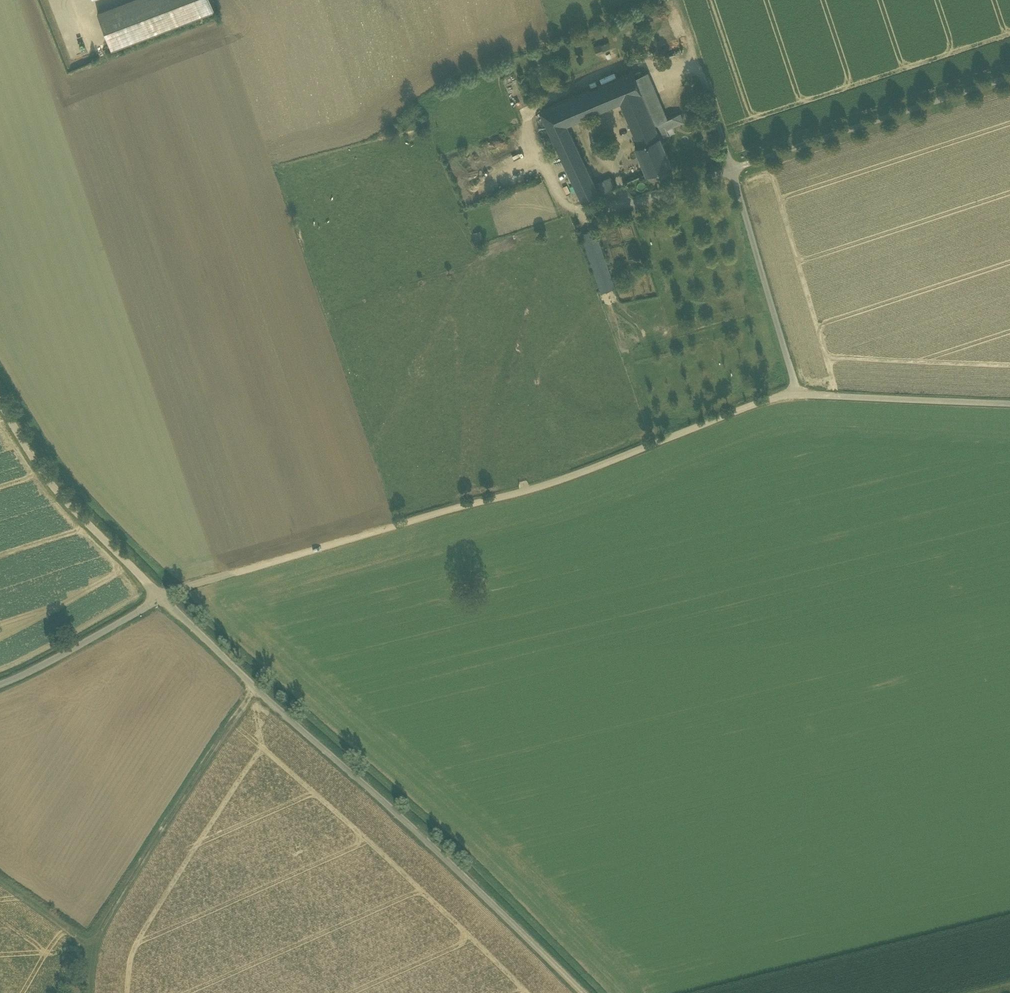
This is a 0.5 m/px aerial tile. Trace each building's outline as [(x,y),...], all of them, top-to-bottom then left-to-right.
[(112,49),(131,42),(215,10),(213,4),(211,0),(128,0),(98,12),(112,49)] [(597,53),(612,47),(609,40),(594,46),(597,53)] [(582,200),(599,193),(595,185),(567,124),(621,101),(641,92),(633,71),(540,110),(582,200)] [(646,101),(641,92),(621,101),(625,110),(646,101)] [(655,124),(646,101),(625,110),(634,132),(647,126),(649,131),(657,128),(655,124)] [(680,113),(655,124),(657,128),(661,137),(669,134),(666,129),(682,122),(683,121),(683,120),(680,113)] [(635,145),(647,173),(671,163),(661,137),(657,128),(649,131),(647,126),(634,132),(639,144),(635,145)] [(596,184),(595,185),(599,193),(616,186),(611,177),(597,183),(596,184)] [(581,234),(601,293),(615,288),(594,229),(581,234)]
